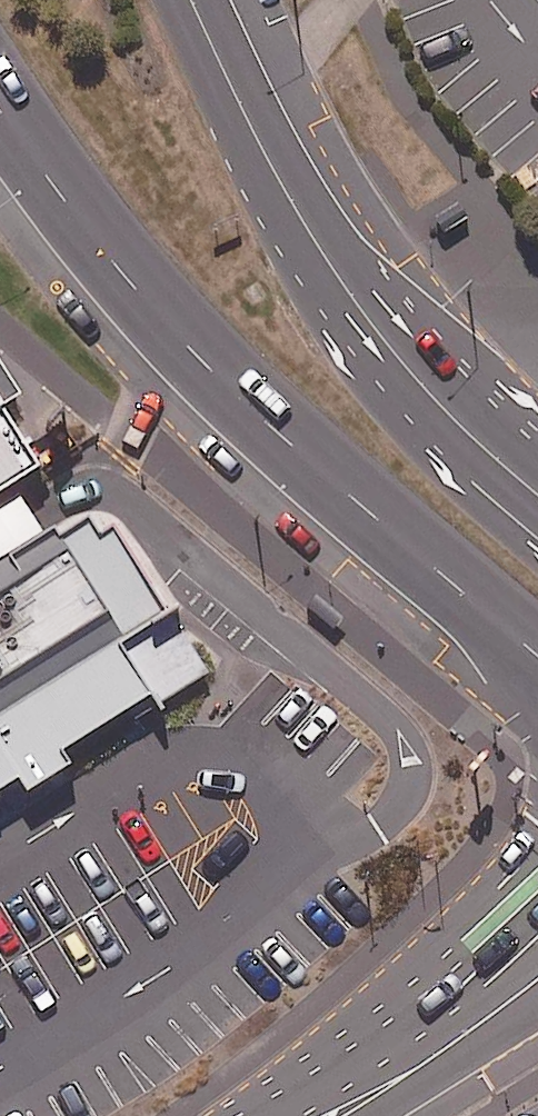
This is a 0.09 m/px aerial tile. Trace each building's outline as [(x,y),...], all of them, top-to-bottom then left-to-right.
[(58,455),(28,405),(6,417),(0,407),(0,492),(58,455)] [(0,559),(0,788),(17,777),(25,791),(68,763),(60,750),(128,708),(134,718),(208,670),(112,523),(98,532),(87,516),(56,535),(51,527),(0,559)]
